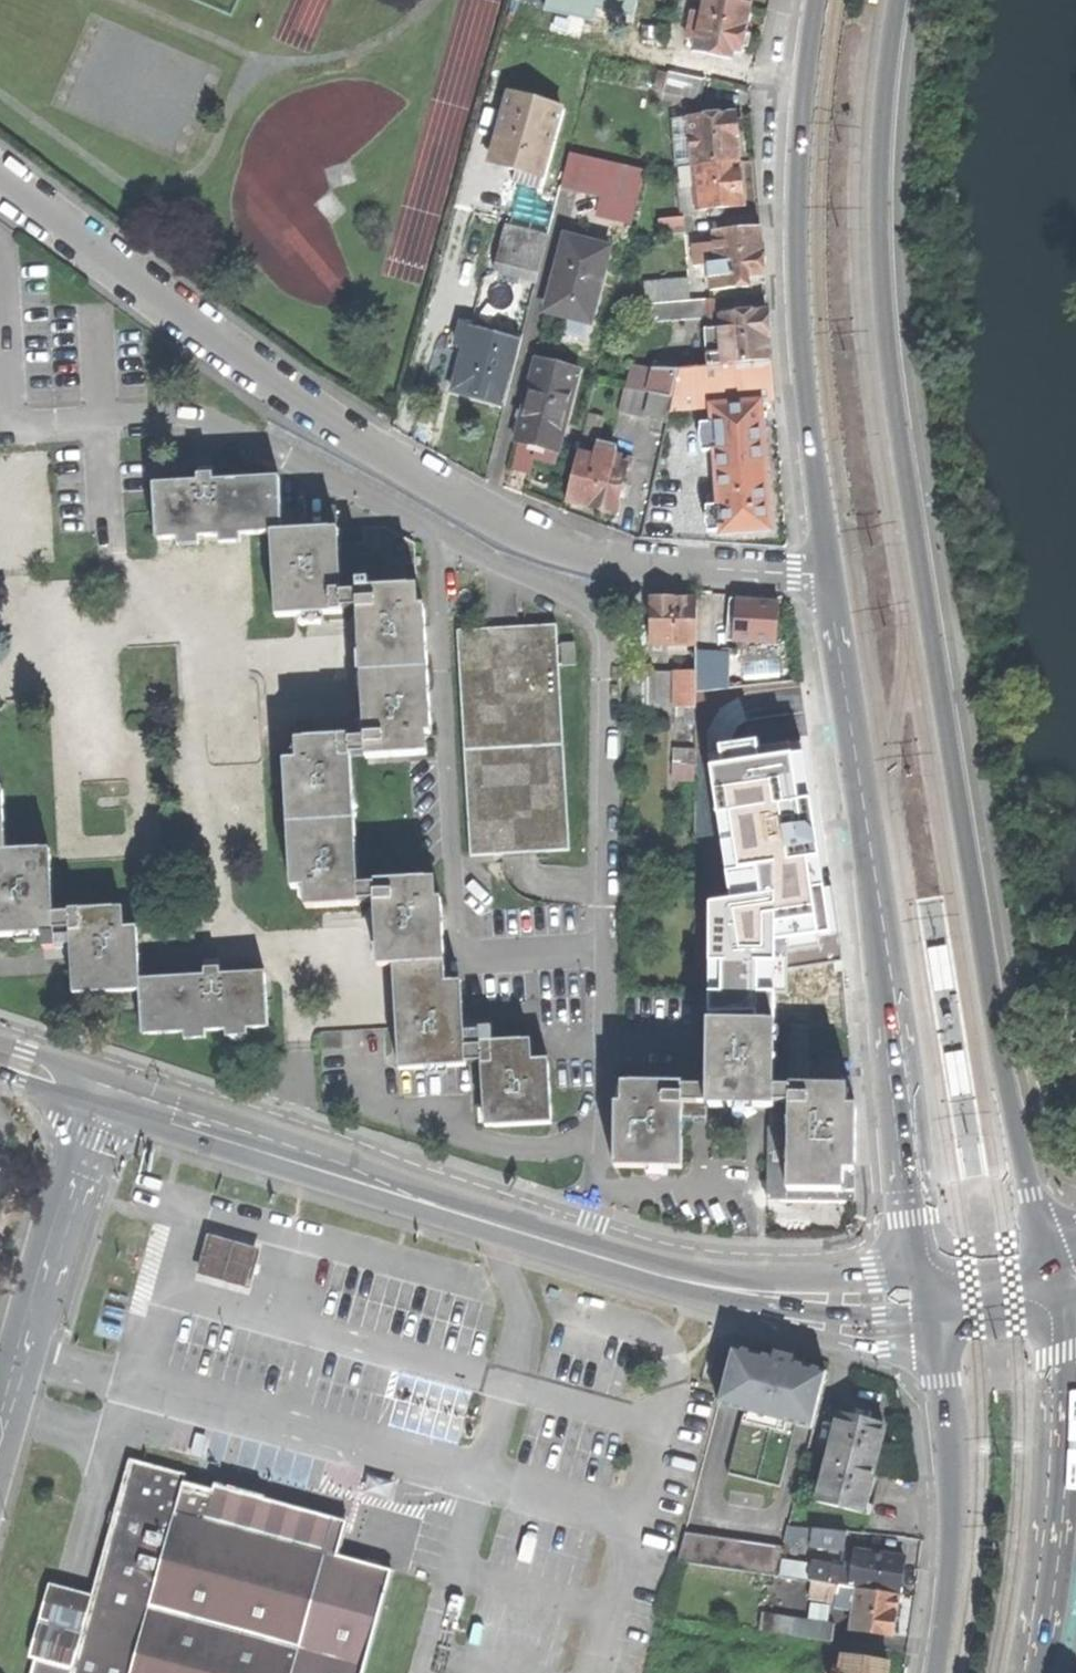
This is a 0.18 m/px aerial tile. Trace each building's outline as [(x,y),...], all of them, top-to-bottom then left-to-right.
[(730,59),(732,51),(740,52),(745,30),(751,5),(727,0),(703,0),(701,12),(692,11),(686,38),(694,40),(692,51),(730,59)] [(668,72),(705,80),(709,63),(671,55),(668,72)] [(705,80),(668,72),(664,88),(701,97),(705,80)] [(518,165),(544,172),(562,108),(508,94),(491,158),(518,165)] [(701,111),(702,119),(715,118),(714,110),(701,111)] [(702,119),(689,120),(692,167),(695,167),(739,164),(738,142),(740,141),(739,129),(738,116),(715,118),(702,119)] [(679,168),(692,167),(689,120),(673,121),(676,169),(679,168)] [(599,195),(607,161),(569,152),(561,187),(599,195)] [(607,161),(599,195),(605,197),(636,204),(644,169),(607,161)] [(698,212),(711,211),(726,210),(743,209),(741,186),(739,164),(695,167),(698,212)] [(539,189),(544,172),(518,165),(513,182),(539,189)] [(682,213),(698,212),(695,167),(692,167),(679,168),(682,213)] [(632,222),(636,204),(605,197),(601,216),(632,222)] [(662,235),(683,233),(681,218),(660,220),(662,235)] [(499,249),(517,254),(520,241),(528,243),(531,232),(505,226),(499,249)] [(712,267),(714,292),(752,288),(751,278),(767,277),(765,252),(763,230),(717,235),(718,244),(720,266),(712,267)] [(548,237),(531,232),(528,243),(525,255),(542,259),(548,237)] [(566,317),(589,323),(608,248),(565,237),(556,270),(553,283),(558,285),(552,309),(551,313),(566,317)] [(525,255),(528,243),(520,241),(517,254),(525,255)] [(720,266),(718,244),(696,246),(697,268),(712,267),(720,266)] [(499,249),(494,270),(537,281),(542,259),(525,255),(517,254),(499,249)] [(661,285),(662,305),(691,303),(689,282),(661,285)] [(558,285),(553,283),(547,307),(552,309),(558,285)] [(654,305),(662,305),(661,285),(645,286),(646,306),(654,305)] [(656,324),(715,319),(714,301),(691,303),(662,305),(654,305),(656,324)] [(729,357),(729,368),(774,364),(772,338),(770,314),(725,318),(726,327),(729,357)] [(583,343),(589,323),(566,317),(561,338),(583,343)] [(468,334),(470,325),(461,323),(459,332),(468,334)] [(476,397),(504,405),(522,339),(515,338),(470,325),(468,334),(452,391),(476,397)] [(719,358),(729,357),(726,327),(716,328),(719,358)] [(541,441),(558,446),(578,371),(536,360),(522,412),(517,430),(515,441),(518,442),(534,446),(540,447),(541,441)] [(673,411),(778,402),(774,364),(729,368),(682,372),(673,411)] [(623,387),(618,411),(667,422),(672,398),(663,396),(623,387)] [(665,388),(663,396),(672,398),(674,390),(665,388)] [(718,453),(720,475),(769,471),(764,410),(715,413),(718,453)] [(513,429),(517,430),(522,412),(518,412),(513,429)] [(581,440),(595,444),(598,430),(584,427),(581,440)] [(553,464),(558,446),(541,441),(540,447),(534,446),(531,458),(542,461),(553,464)] [(528,472),(531,458),(534,446),(518,442),(511,468),(528,472)] [(612,461),(614,453),(593,449),(591,457),(612,461)] [(588,507),(614,513),(625,464),(618,463),(620,455),(614,453),(612,461),(591,457),(581,454),(576,453),(565,502),(588,507)] [(632,458),(620,455),(618,463),(625,464),(631,465),(632,458)] [(196,468),(197,480),(212,479),(211,467),(203,467),(196,468)] [(723,515),(725,536),(773,532),(771,499),(769,471),(720,475),(723,515)] [(270,531),(281,530),(278,476),(212,479),(197,480),(153,482),(156,537),(270,531)] [(711,537),(725,536),(723,515),(710,515),(711,537)] [(342,608),(357,607),(359,639),(361,672),(427,668),(424,608),(418,608),(417,586),(369,589),(357,590),(356,590),(356,594),(342,595),(338,543),(338,528),(281,531),(281,530),(270,531),(274,615),(342,611),(342,608)] [(356,590),(357,590),(357,583),(368,582),(369,589),(417,586),(415,541),(363,528),(364,541),(338,543),(342,595),(356,594),(356,590)] [(651,644),(695,644),(695,599),(672,599),(651,600),(651,644)] [(733,641),(774,644),(776,623),(777,603),(735,601),(735,612),(728,612),(727,627),(734,628),(733,641)] [(537,852),(569,850),(557,624),(525,626),(537,852)] [(488,628),(499,854),(537,852),(525,626),(488,628)] [(499,854),(488,628),(457,630),(470,856),(499,854)] [(696,653),(695,672),(695,692),(704,691),(719,689),(721,654),(696,653)] [(649,704),(649,668),(629,665),(628,701),(649,704)] [(362,705),(364,738),(348,739),(348,736),(295,739),(296,759),(283,760),(286,824),(353,820),(350,755),(366,754),(366,757),(426,754),(425,734),(430,733),(427,668),(361,672),(362,705)] [(649,704),(674,707),(674,672),(649,668),(649,704)] [(674,707),(695,708),(695,692),(695,672),(674,672),(674,707)] [(833,890),(795,681),(706,694),(700,870),(811,865),(816,891),(833,890)] [(673,781),(695,781),(695,751),(673,751),(673,781)] [(442,961),(439,900),(434,900),(433,879),(372,882),(372,885),(357,886),(353,820),(286,824),(290,887),(303,886),(304,907),(358,905),(358,901),(373,900),(375,931),(376,964),(391,964),(442,961)] [(74,995),(139,991),(138,980),(135,927),(122,927),(121,908),(67,911),(67,914),(53,915),(49,849),(5,852),(0,852),(0,937),(8,936),(54,933),(54,930),(70,929),(74,995)] [(700,907),(811,894),(808,866),(697,879),(700,907)] [(713,932),(712,910),(696,912),(698,934),(713,932)] [(714,956),(713,932),(698,934),(699,957),(714,956)] [(948,987),(957,986),(950,943),(947,943),(941,944),(942,950),(947,981),(948,987)] [(940,944),(931,946),(939,989),(943,988),(947,987),(946,982),(941,950),(940,944)] [(779,991),(842,986),(841,965),(839,946),(776,951),(779,991)] [(779,991),(776,951),(714,956),(717,994),(717,996),(754,993),(779,991)] [(480,1048),(463,1048),(461,1018),(459,983),(443,984),(442,961),(391,964),(397,1070),(464,1067),(464,1064),(481,1063),(484,1128),(551,1124),(547,1060),(531,1061),(530,1041),(480,1044),(480,1048)] [(203,964),(203,976),(219,975),(219,963),(210,964),(203,964)] [(203,976),(138,980),(139,991),(142,1035),(267,1027),(263,973),(219,975),(203,976)] [(754,1014),(754,993),(717,996),(717,994),(700,995),(701,1016),(754,1014)] [(772,1104),(772,1088),(772,1023),(705,1023),(705,1087),(705,1103),(705,1107),(735,1107),(772,1107),(772,1104)] [(967,1095),(976,1094),(968,1051),(965,1051),(959,1052),(960,1058),(966,1089),(967,1095)] [(958,1052),(949,1054),(957,1097),(961,1096),(966,1095),(965,1089),(959,1058),(958,1052)] [(680,1167),(681,1117),(681,1103),(681,1087),(681,1084),(620,1084),(620,1104),(614,1104),(613,1167),(644,1167),(680,1167)] [(681,1103),(705,1103),(705,1087),(681,1087),(681,1103)] [(844,1087),(788,1087),(788,1089),(772,1088),(772,1104),(777,1104),(777,1127),(766,1127),(766,1201),(808,1201),(852,1202),(852,1108),(844,1108),(844,1087)] [(705,1103),(681,1103),(681,1117),(705,1117),(705,1107),(705,1103)] [(264,1247),(210,1232),(199,1272),(253,1287),(264,1247)] [(788,1354),(774,1351),(772,1358),(732,1348),(718,1405),(743,1411),(795,1424),(811,1428),(825,1371),(803,1365),(805,1358),(788,1354)] [(714,1358),(708,1381),(721,1385),(727,1361),(714,1358)] [(743,1411),(727,1473),(779,1487),(795,1424),(743,1411)] [(827,1456),(873,1468),(878,1446),(883,1425),(838,1413),(827,1456)] [(873,1468),(827,1456),(816,1502),(861,1513),(864,1503),(869,1483),(873,1468)] [(392,1570),(350,1559),(338,1555),(345,1527),(225,1495),(183,1483),(185,1474),(128,1459),(117,1500),(114,1511),(111,1522),(89,1600),(71,1595),(53,1590),(34,1660),(30,1672),(363,1672),(392,1570)] [(872,1505),(864,1503),(861,1513),(870,1515),(872,1505)] [(809,1545),(843,1550),(846,1533),(787,1525),(786,1535),(810,1538),(809,1545)] [(685,1532),(677,1561),(775,1575),(782,1545),(685,1532)] [(831,1565),(830,1572),(853,1575),(856,1551),(851,1550),(849,1562),(843,1561),(842,1567),(831,1565)] [(901,1575),(903,1558),(856,1551),(853,1575),(851,1586),(898,1593),(901,1575)] [(812,1581),(828,1583),(830,1572),(831,1565),(826,1564),(826,1566),(800,1562),(798,1579),(812,1581)] [(830,1572),(828,1583),(839,1585),(851,1586),(853,1575),(830,1572)] [(836,1600),(839,1585),(828,1583),(812,1581),(809,1596),(836,1600)] [(895,1613),(898,1593),(851,1586),(839,1585),(836,1600),(835,1606),(855,1609),(853,1628),(892,1634),(895,1613)] [(795,1617),(792,1635),(831,1640),(834,1623),(795,1617)] [(795,1639),(792,1654),(826,1660),(828,1645),(795,1639)] [(888,1662),(844,1655),(842,1668),(834,1667),(833,1672),(887,1672),(888,1662)]
